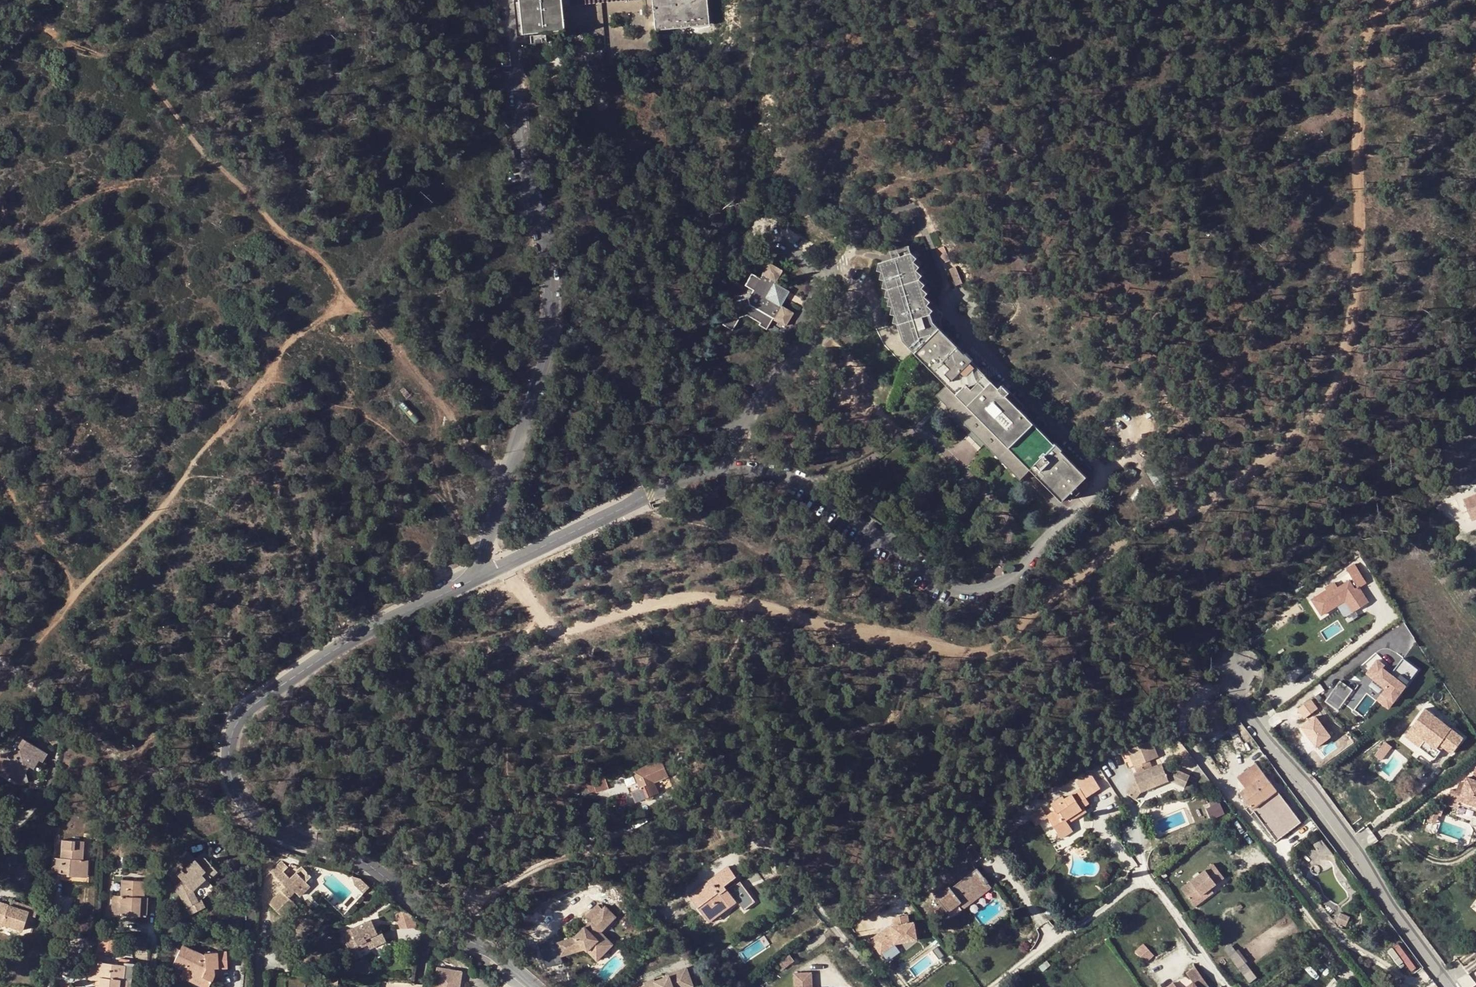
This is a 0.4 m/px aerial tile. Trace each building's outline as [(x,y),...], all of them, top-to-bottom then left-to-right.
[(561,6),(560,0),(516,0),(520,34),(563,30),(561,6)] [(654,29),(659,29),(708,24),(706,0),(651,0),(654,29)] [(506,151),(507,161),(514,160),(512,150),(506,151)] [(888,248),(891,257),(910,252),(908,242),(888,248)] [(917,355),(941,330),(939,328),(942,326),(936,305),(923,295),(927,291),(921,285),(923,281),(918,277),(920,273),(914,267),(917,263),(912,259),(914,256),(910,252),(891,257),(878,261),(875,268),(880,270),(878,279),(883,281),(882,286),(886,287),(885,295),(890,297),(888,304),(892,306),(891,313),(896,314),(894,323),(898,336),(903,341),(917,355)] [(781,288),(783,285),(775,279),(782,267),(769,259),(760,275),(752,270),(745,282),(753,287),(748,295),(737,297),(722,321),(732,328),(740,314),(747,311),(759,318),(757,321),(766,326),(772,314),(785,321),(792,310),(780,302),(785,293),(782,292),(781,288)] [(999,388),(941,330),(917,355),(946,385),(936,395),(1020,479),(1030,469),(1062,501),(1087,477),(1007,396),(999,388)] [(1003,385),(999,388),(1007,396),(1010,392),(1003,385)] [(1463,500),(1472,521),(1475,519),(1475,495),(1463,500)] [(1350,575),(1312,600),(1322,615),(1337,605),(1335,603),(1344,598),(1345,600),(1353,613),(1364,605),(1366,598),(1359,587),(1366,582),(1352,560),(1344,566),(1350,575)] [(1383,661),(1376,655),(1365,669),(1373,674),(1385,683),(1381,688),(1376,695),(1388,703),(1416,664),(1401,653),(1389,669),(1381,663),(1383,661)] [(1385,683),(1373,674),(1371,676),(1381,684),(1379,687),(1381,688),(1385,683)] [(1340,705),(1352,686),(1340,678),(1327,696),(1340,705)] [(1305,696),(1292,706),(1299,715),(1312,705),(1305,696)] [(1460,735),(1422,705),(1407,723),(1422,735),(1416,742),(1431,754),(1437,747),(1433,744),(1437,739),(1441,742),(1449,749),(1460,735)] [(1324,733),(1310,713),(1296,724),(1310,743),(1324,733)] [(1422,735),(1407,723),(1402,731),(1416,742),(1422,735)] [(1392,740),(1387,735),(1375,747),(1380,751),(1392,740)] [(46,753),(23,738),(18,746),(21,748),(2,754),(5,764),(16,772),(13,778),(20,782),(29,781),(25,771),(29,766),(32,768),(38,758),(41,760),(46,753)] [(1134,797),(1142,785),(1144,790),(1171,778),(1188,784),(1192,773),(1172,766),(1166,769),(1163,763),(1154,767),(1151,760),(1159,756),(1152,740),(1129,751),(1140,774),(1137,775),(1139,780),(1130,794),(1134,797)] [(1130,767),(1135,765),(1128,750),(1123,753),(1130,767)] [(640,788),(637,790),(645,799),(658,793),(653,783),(668,776),(661,760),(633,772),(640,788)] [(1245,788),(1264,775),(1255,764),(1237,778),(1245,788)] [(1073,831),(1068,824),(1066,821),(1072,817),(1074,820),(1086,812),(1083,808),(1089,804),(1086,798),(1100,789),(1090,774),(1076,783),(1080,790),(1064,800),(1062,798),(1051,805),(1055,811),(1047,816),(1047,817),(1048,818),(1061,838),(1073,831)] [(1261,798),(1263,801),(1276,791),(1264,775),(1239,793),(1250,807),(1261,798)] [(1448,787),(1444,798),(1455,802),(1457,798),(1475,804),(1475,779),(1470,777),(1464,775),(1462,782),(1459,791),(1454,789),(1448,787)] [(591,782),(585,784),(589,794),(595,792),(596,793),(607,789),(603,776),(592,780),(591,782)] [(1457,780),(1454,789),(1459,791),(1462,782),(1457,780)] [(1144,790),(1142,785),(1134,797),(1139,799),(1144,790)] [(645,799),(637,790),(631,793),(635,803),(645,799)] [(1261,798),(1250,807),(1252,810),(1276,841),(1300,823),(1276,791),(1263,801),(1261,798)] [(1457,798),(1455,802),(1475,809),(1475,804),(1457,798)] [(1215,818),(1228,813),(1223,802),(1210,807),(1215,818)] [(1431,802),(1426,817),(1433,819),(1435,811),(1440,812),(1443,805),(1431,802)] [(1047,816),(1041,807),(1028,815),(1035,826),(1036,826),(1048,818),(1047,817),(1047,816)] [(61,857),(53,856),(52,872),(60,872),(60,868),(66,869),(66,873),(66,875),(81,877),(82,859),(83,841),(62,839),(61,857)] [(1333,854),(1321,840),(1313,844),(1320,854),(1333,854)] [(971,848),(960,856),(969,866),(972,864),(978,858),(971,848)] [(201,865),(194,859),(188,851),(171,867),(181,879),(175,884),(191,913),(204,907),(200,899),(197,901),(191,890),(204,877),(206,879),(216,870),(207,859),(201,865)] [(201,853),(194,859),(201,865),(207,859),(201,853)] [(935,897),(952,918),(966,907),(961,900),(977,888),(981,895),(992,888),(977,869),(976,870),(972,874),(967,868),(969,866),(960,856),(946,866),(954,877),(958,874),(963,880),(951,889),(949,886),(935,897)] [(305,881),(311,875),(302,866),(290,877),(283,870),(288,866),(282,860),(271,871),(270,871),(284,885),(268,901),(283,916),(296,903),(288,896),(293,890),(298,894),(308,885),(305,881)] [(1213,863),(1181,888),(1192,903),(1211,888),(1225,878),(1213,863)] [(976,870),(972,864),(969,866),(967,868),(972,874),(976,870)] [(729,866),(713,878),(735,904),(737,902),(724,886),(737,877),(729,866)] [(1116,877),(1114,872),(1105,876),(1108,882),(1112,880),(1112,879),(1116,877)] [(318,882),(311,875),(305,881),(308,885),(298,894),(293,890),(288,896),(296,903),(318,882)] [(355,884),(362,891),(368,885),(362,879),(361,878),(359,877),(353,875),(352,876),(355,884)] [(735,904),(713,878),(703,885),(708,891),(693,902),(709,923),(735,904)] [(140,896),(143,896),(144,880),(121,879),(120,895),(112,895),(112,914),(139,915),(140,896)] [(689,896),(693,902),(708,891),(703,885),(689,896)] [(379,894),(372,888),(369,891),(376,897),(379,894)] [(961,900),(966,907),(981,895),(977,888),(961,900)] [(1214,892),(1211,888),(1192,903),(1195,907),(1214,892)] [(147,897),(143,896),(140,896),(139,915),(146,916),(147,897)] [(25,924),(28,915),(35,917),(38,910),(21,905),(19,910),(11,907),(0,903),(0,929),(2,929),(3,925),(22,931),(25,924)] [(574,938),(561,941),(564,951),(582,946),(586,949),(589,952),(591,950),(600,959),(614,944),(602,932),(617,916),(605,905),(602,909),(597,904),(585,917),(590,921),(574,938)] [(402,911),(396,913),(400,928),(415,927),(416,923),(402,911)] [(1350,916),(1341,912),(1336,923),(1346,927),(1350,916)] [(28,915),(25,924),(32,926),(35,917),(28,915)] [(886,929),(870,941),(881,955),(895,944),(917,940),(914,923),(908,924),(907,916),(893,919),(894,927),(892,927),(892,930),(887,931),(886,929)] [(374,922),(345,936),(352,952),(368,945),(370,948),(386,941),(383,932),(380,934),(376,926),(374,922)] [(119,939),(100,937),(98,949),(117,952),(119,939)] [(561,941),(557,943),(561,956),(586,949),(582,946),(564,951),(561,941)] [(1414,971),(1420,966),(1401,942),(1390,951),(1401,965),(1406,961),(1414,971)] [(1144,944),(1135,952),(1146,964),(1155,956),(1144,944)] [(205,956),(182,945),(172,964),(183,969),(182,971),(191,976),(189,980),(200,985),(204,978),(211,981),(215,972),(215,968),(218,967),(225,967),(227,967),(226,951),(205,952),(205,956)] [(1235,951),(1231,945),(1225,949),(1230,956),(1235,951)] [(1235,951),(1230,956),(1250,983),(1257,977),(1246,963),(1248,961),(1238,949),(1235,951)] [(591,950),(589,952),(598,961),(600,959),(591,950)] [(100,954),(99,961),(110,962),(111,955),(100,954)] [(782,958),(787,965),(793,960),(788,954),(782,958)] [(780,970),(787,965),(782,958),(775,963),(780,970)] [(120,979),(128,980),(130,981),(133,963),(122,961),(122,964),(110,962),(91,960),(88,978),(96,979),(99,980),(99,984),(98,986),(119,986),(120,979)] [(1051,966),(1047,961),(1038,967),(1042,972),(1051,966)] [(693,986),(687,967),(667,974),(668,976),(654,981),(653,979),(643,983),(645,986),(641,986),(691,986),(693,986)] [(1195,967),(1187,973),(1193,981),(1186,986),(1209,986),(1195,967)] [(437,968),(434,986),(459,986),(462,972),(437,968)] [(191,976),(182,971),(179,975),(189,980),(191,976)] [(811,973),(794,973),(794,986),(812,986),(811,973)] [(200,985),(204,986),(208,986),(211,981),(204,978),(200,985)]
